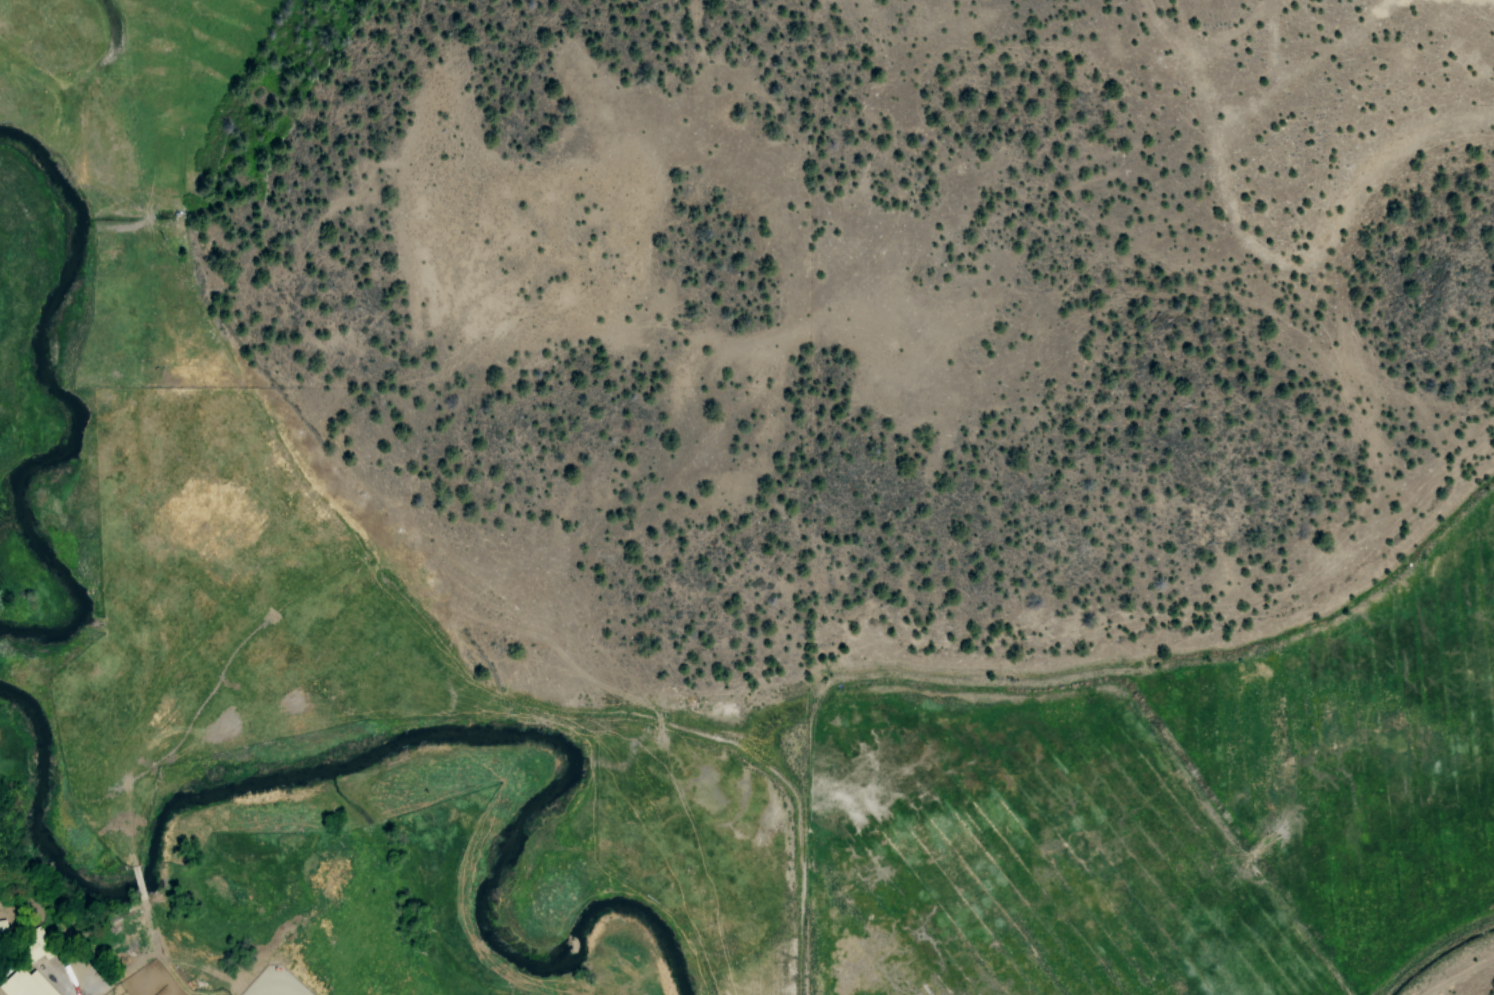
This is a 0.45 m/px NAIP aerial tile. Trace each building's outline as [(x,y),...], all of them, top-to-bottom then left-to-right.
[(35,969),(28,975),(20,966),(0,984),(0,990),(5,994),(59,994),(35,969)]
